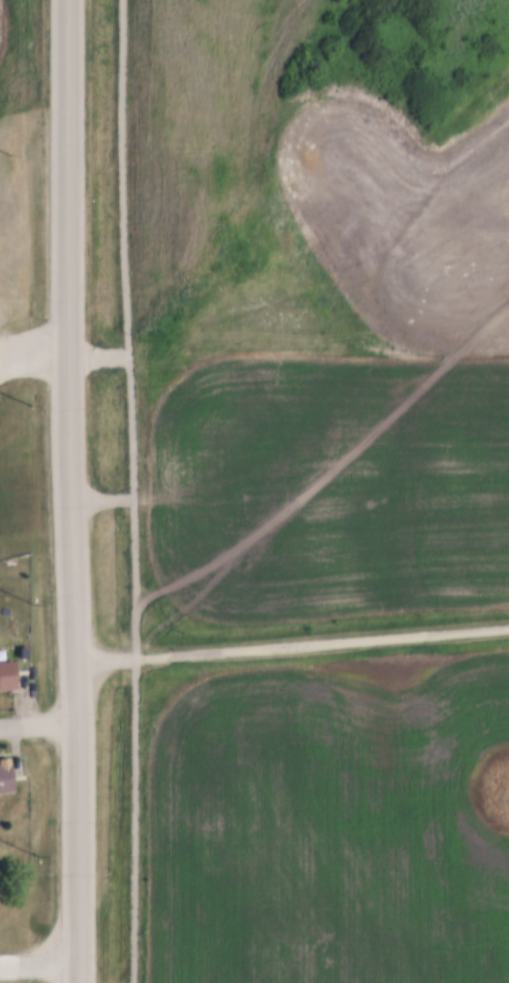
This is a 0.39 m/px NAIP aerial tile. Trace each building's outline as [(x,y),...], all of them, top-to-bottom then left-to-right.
[(15,686),(0,688),(0,658),(12,657),(15,686)] [(12,789),(0,790),(0,755),(9,754),(12,789)]
